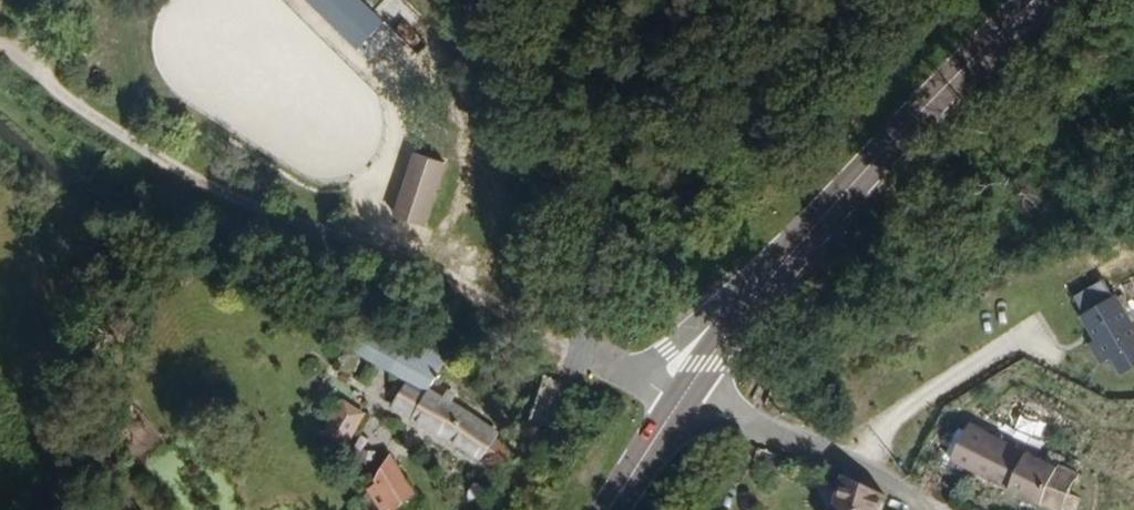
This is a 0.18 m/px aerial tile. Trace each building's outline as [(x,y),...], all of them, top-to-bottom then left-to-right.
[(356,48),(382,21),(361,0),(307,0),(356,48)] [(425,125),(402,206),(433,216),(458,136),(425,125)] [(1093,337),(1089,339),(1099,358),(1108,352),(1118,369),(1133,360),(1133,327),(1113,293),(1079,313),(1093,337)] [(423,394),(435,372),(424,366),(431,353),(363,316),(345,349),(407,383),(394,407),(411,416),(423,394)] [(442,359),(431,353),(424,366),(435,372),(442,359)] [(423,394),(411,416),(481,454),(493,432),(446,406),(438,402),(423,394)] [(438,402),(446,406),(451,398),(443,394),(438,402)] [(348,447),(368,413),(341,398),(321,432),(348,447)] [(967,426),(951,461),(1054,509),(1063,509),(1065,506),(1072,491),(1080,475),(1058,464),(1062,455),(1047,448),(1041,461),(967,426)] [(751,470),(759,473),(764,461),(756,458),(751,470)] [(389,460),(371,488),(386,509),(390,509),(412,492),(389,460)] [(764,461),(759,473),(780,482),(784,470),(764,461)] [(843,480),(834,509),(882,509),(885,499),(843,480)] [(1072,491),(1065,506),(1072,509),(1077,509),(1084,497),(1072,491)]
